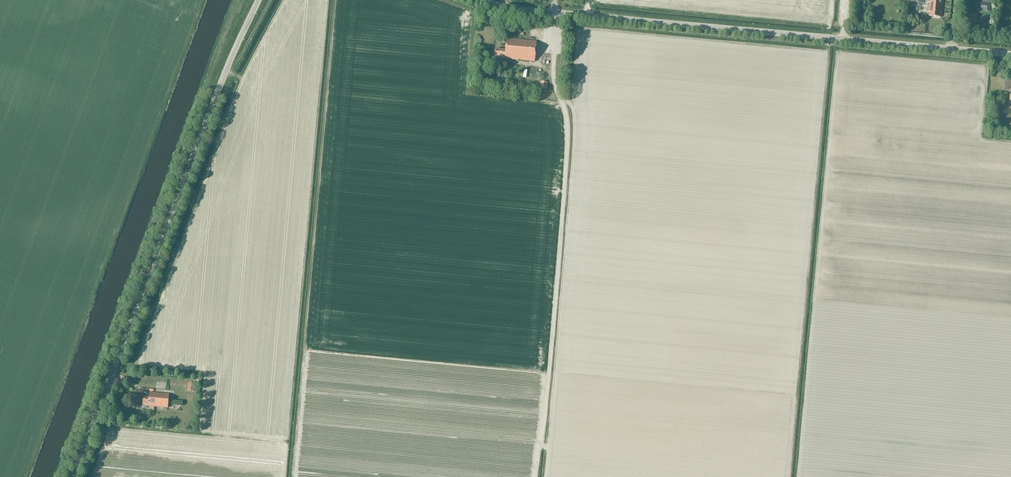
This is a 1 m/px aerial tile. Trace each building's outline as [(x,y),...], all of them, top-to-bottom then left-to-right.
[(942,17),(943,0),(931,0),(929,16),(942,17)] [(980,4),(980,8),(985,9),(985,11),(989,12),(990,5),(980,4)] [(496,49),(495,57),(505,58),(505,59),(534,62),(536,42),(506,39),(505,51),(500,50),(500,49),(496,49)] [(541,81),(540,89),(548,89),(548,82),(541,81)] [(187,390),(195,391),(196,383),(188,383),(187,390)] [(147,406),(168,408),(169,394),(150,393),(150,397),(143,397),(143,404),(147,405),(147,406)]
